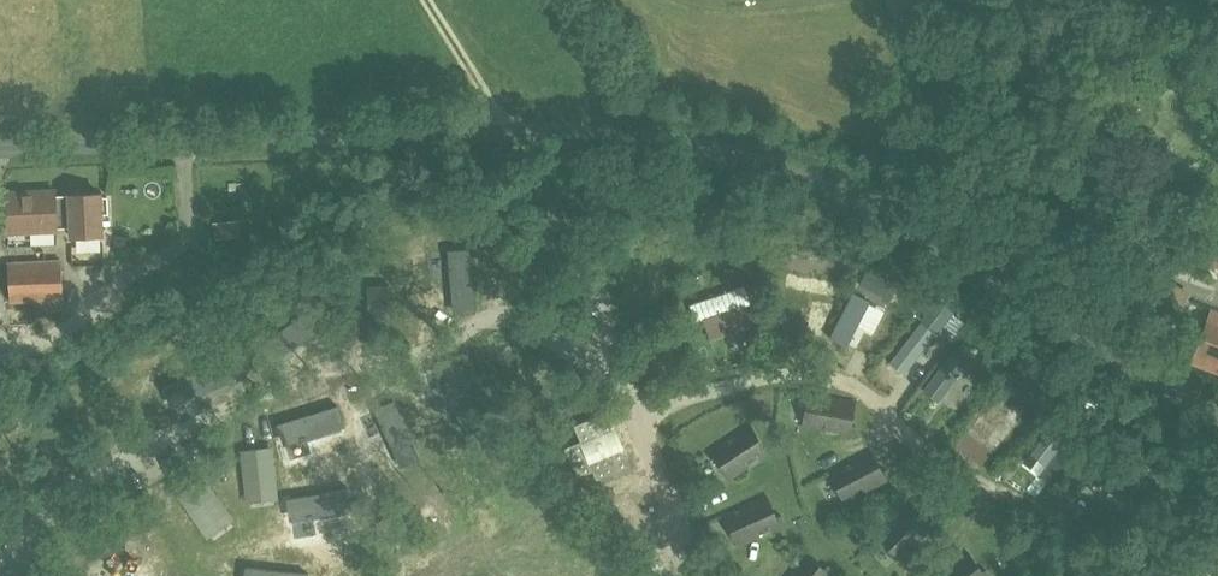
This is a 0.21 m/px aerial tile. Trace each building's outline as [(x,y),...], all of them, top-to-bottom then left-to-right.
[(69,194),(69,197),(55,198),(55,191),(6,193),(8,231),(56,229),(56,227),(71,226),(71,236),(103,235),(102,213),(108,212),(107,196),(101,196),(101,192),(69,194)] [(63,299),(62,260),(8,263),(10,301),(63,299)] [(1210,309),(1191,363),(1217,373),(1217,312),(1210,309)] [(856,402),(807,396),(801,437),(821,439),(822,431),(851,435),(856,402)] [(632,464),(609,411),(574,426),(580,441),(565,448),(580,482),(595,476),(596,479),(632,464)] [(769,454),(748,424),(709,451),(730,482),(769,454)] [(888,481),(870,450),(828,475),(846,506),(888,481)] [(782,526),(765,495),(724,518),(741,549),(782,526)] [(937,527),(912,503),(876,539),(900,564),(937,527)] [(968,552),(939,575),(987,575),(968,552)] [(805,553),(787,575),(831,575),(832,574),(805,553)]
